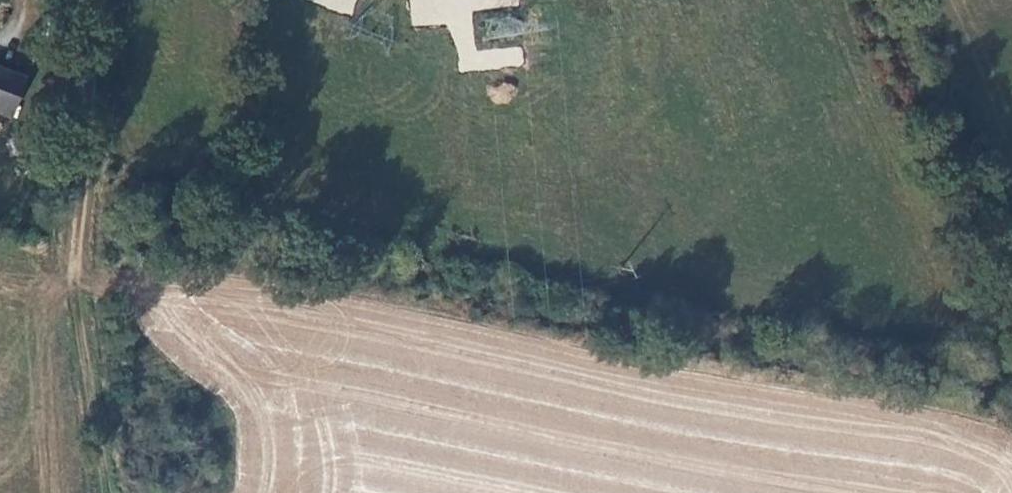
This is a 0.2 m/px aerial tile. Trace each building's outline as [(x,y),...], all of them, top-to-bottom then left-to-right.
[(0,68),(0,113),(8,115),(23,76),(0,68)]
